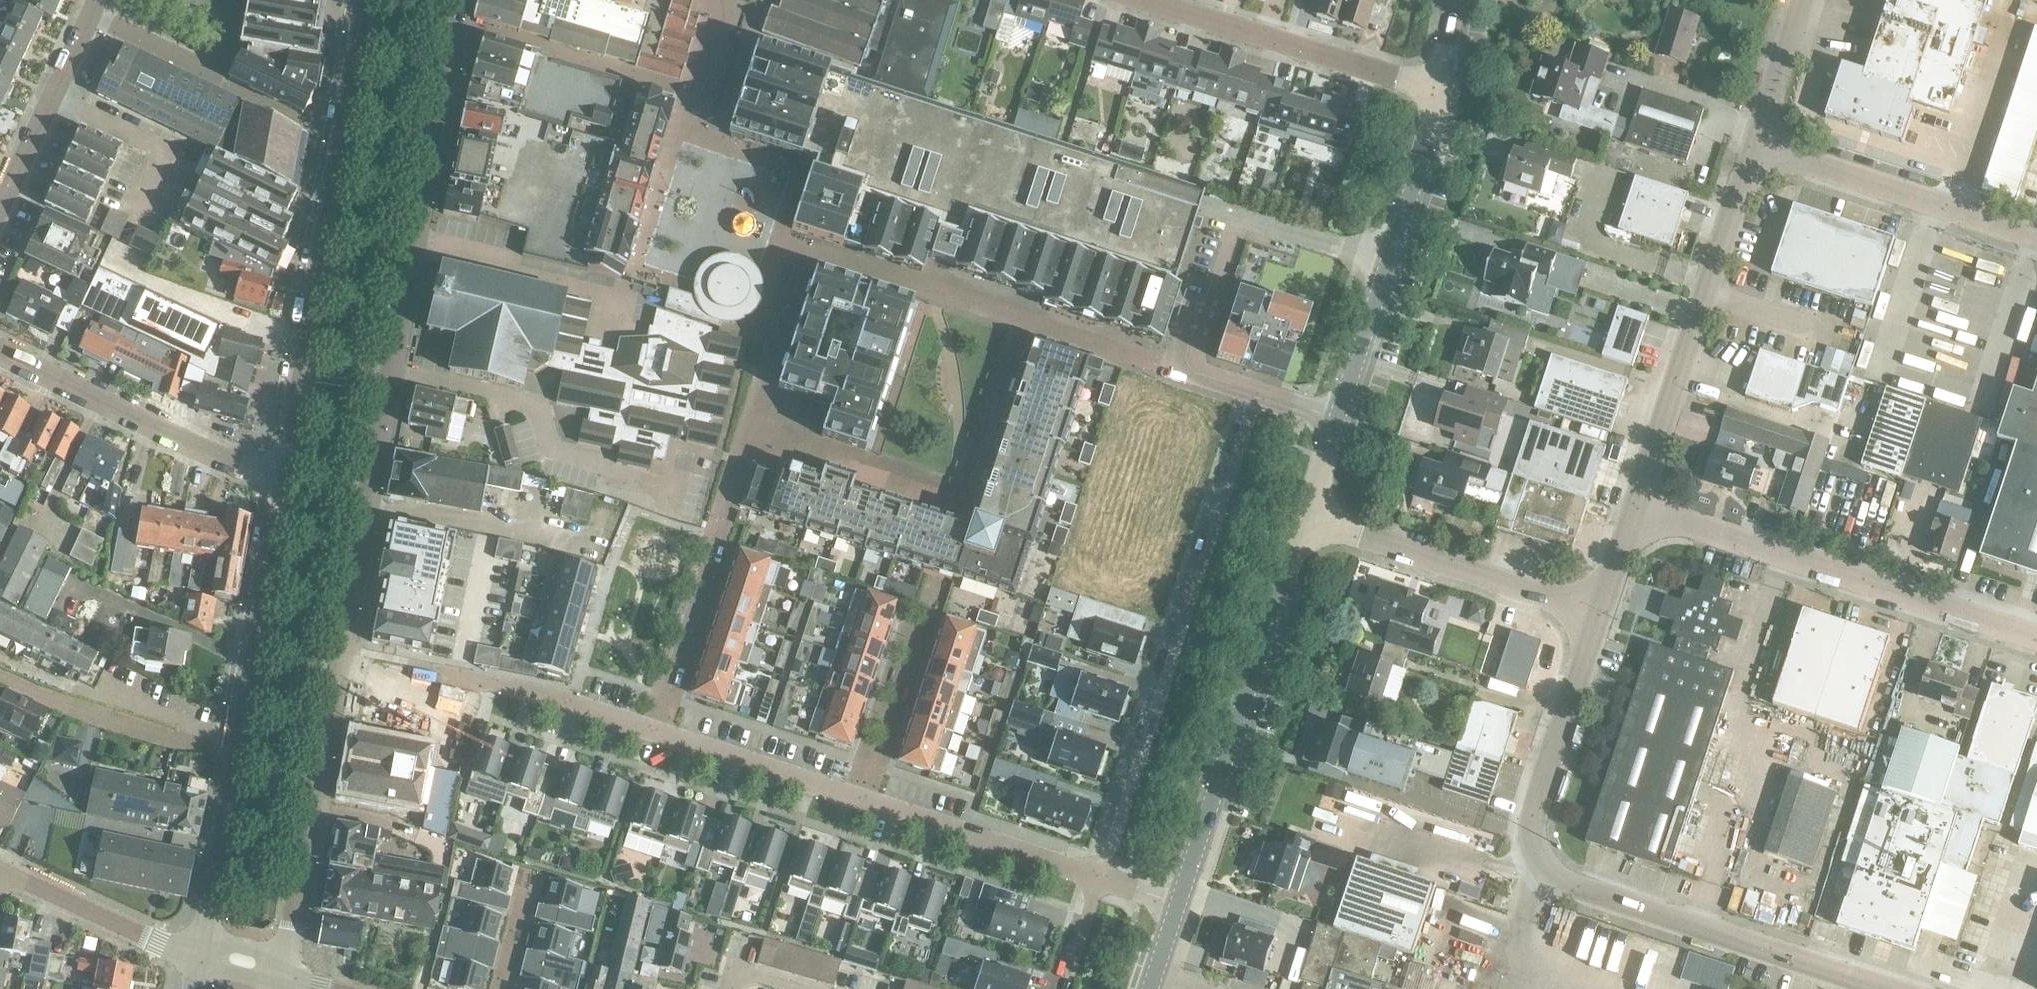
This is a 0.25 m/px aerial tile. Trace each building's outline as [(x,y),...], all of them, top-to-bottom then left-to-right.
[(24,7),(43,16),(52,20),(61,0),(27,0),(24,7)] [(244,21),(315,34),(321,0),(248,0),(244,21)] [(474,19),(520,32),(520,30),(550,39),(550,41),(604,57),(605,55),(636,64),(636,66),(681,80),(685,66),(682,65),(685,53),(689,54),(693,41),(689,40),(693,28),(696,29),(700,15),(690,12),(694,0),(648,0),(648,1),(644,0),(633,0),(630,12),(600,3),(588,0),(478,0),(474,19)] [(600,3),(630,12),(633,0),(601,0),(600,3)] [(778,10),(870,43),(881,13),(845,0),(782,0),(778,10)] [(881,13),(885,0),(845,0),(881,13)] [(949,0),(885,0),(881,13),(870,43),(880,47),(875,63),(876,63),(869,83),(929,102),(960,3),(949,0)] [(1005,7),(995,40),(1008,44),(1017,17),(1045,26),(1053,0),(1007,0),(1005,7)] [(1045,26),(1046,26),(1047,22),(1074,31),(1070,44),(1085,48),(1092,23),(1079,19),(1085,0),(1053,0),(1045,26)] [(1339,22),(1345,0),(1316,0),(1312,14),(1317,16),(1316,18),(1334,23),(1334,21),(1339,22)] [(1339,22),(1343,24),(1342,26),(1360,31),(1360,29),(1365,31),(1372,8),(1386,12),(1389,0),(1345,0),(1339,22)] [(1979,28),(1988,0),(1890,0),(1866,73),(1843,65),(1826,118),(1904,144),(1915,111),(1908,108),(1910,102),(1950,115),(1974,44),(1983,47),(1988,31),(1979,28)] [(15,3),(4,26),(32,39),(43,16),(24,7),(15,3)] [(870,43),(778,10),(771,8),(762,34),(860,68),(870,43)] [(1671,11),(1664,33),(1693,42),(1700,20),(1671,11)] [(240,45),(243,45),(317,59),(322,35),(315,34),(244,21),(240,45)] [(1108,66),(1135,74),(1150,27),(1138,23),(1135,33),(1118,27),(1117,31),(1104,27),(1092,65),(1107,70),(1108,66)] [(22,62),(32,39),(4,26),(0,35),(0,51),(22,62)] [(1162,87),(1176,91),(1188,53),(1174,49),(1175,45),(1158,40),(1161,30),(1150,27),(1135,74),(1130,89),(1158,97),(1162,87)] [(2036,138),(2036,29),(1983,192),(2016,203),(2036,138)] [(1693,42),(1664,33),(1657,55),(1686,65),(1693,42)] [(572,119),(609,129),(614,113),(623,81),(559,63),(560,59),(484,37),(466,97),(471,98),(519,112),(518,116),(569,131),(572,119)] [(801,156),(816,161),(831,166),(844,126),(854,129),(869,83),(852,77),(853,73),(757,43),(728,134),(731,135),(730,138),(743,142),(744,139),(801,157),(801,156)] [(317,59),(243,45),(241,54),(315,89),(320,59),(317,59)] [(97,93),(186,136),(194,120),(223,134),(239,101),(124,46),(116,62),(112,60),(97,93)] [(1562,68),(1553,64),(1552,61),(1547,60),(1542,62),(1540,67),(1542,70),(1536,86),(1534,88),(1532,93),(1534,98),(1539,99),(1542,98),(1567,106),(1562,121),(1612,137),(1619,118),(1590,109),(1600,80),(1601,81),(1607,61),(1587,52),(1585,50),(1581,48),(1576,50),(1574,55),(1575,58),(1573,61),(1562,68)] [(1192,92),(1219,100),(1234,53),(1222,49),(1219,59),(1202,53),(1201,57),(1188,53),(1176,91),(1174,99),(1177,100),(1179,92),(1191,96),(1192,92)] [(11,84),(22,62),(0,51),(0,79),(11,84)] [(1255,124),(1258,125),(1272,79),(1258,75),(1260,71),(1242,66),(1245,56),(1234,53),(1219,100),(1247,109),(1246,113),(1258,116),(1255,124)] [(303,114),(315,89),(241,54),(229,79),(303,114)] [(988,70),(984,81),(995,85),(999,74),(988,70)] [(1,106),(6,96),(10,96),(14,87),(10,86),(11,84),(0,79),(0,106),(1,106)] [(1292,138),(1303,101),(1285,95),(1289,84),(1272,79),(1258,125),(1257,127),(1292,138)] [(854,129),(844,126),(831,166),(816,161),(813,169),(811,168),(791,229),(808,235),(842,246),(842,244),(862,250),(861,252),(922,272),(927,257),(955,266),(954,269),(1043,297),(1042,303),(1115,327),(1162,342),(1167,329),(1174,305),(1180,286),(1174,284),(1204,191),(1106,159),(1093,155),(929,102),(869,83),(854,129)] [(1031,83),(1026,99),(1033,101),(1038,85),(1031,83)] [(501,117),(496,138),(479,218),(528,232),(523,256),(589,272),(589,271),(621,280),(624,268),(627,268),(629,258),(630,258),(637,236),(636,236),(639,226),(638,225),(643,209),(657,164),(656,164),(662,145),(661,144),(666,127),(667,127),(674,104),(673,104),(675,98),(661,94),(640,88),(634,87),(616,148),(568,134),(569,131),(518,116),(519,112),(471,98),(468,108),(501,117)] [(1627,141),(1626,145),(1687,165),(1704,111),(1643,91),(1633,122),(1627,141)] [(1314,104),(1303,101),(1292,138),(1328,149),(1333,130),(1354,136),(1363,107),(1317,93),(1314,104)] [(223,134),(194,120),(186,136),(207,146),(291,187),(298,190),(308,134),(300,131),(239,101),(223,134)] [(443,214),(478,222),(479,218),(496,138),(501,117),(468,108),(465,108),(460,130),(464,131),(462,140),(459,139),(449,183),(455,184),(453,192),(448,191),(443,214)] [(82,126),(72,146),(114,166),(123,146),(82,126)] [(1096,147),(1093,155),(1106,159),(1113,137),(1107,135),(1102,149),(1096,147)] [(1504,182),(1541,194),(1549,172),(1572,179),(1578,160),(1527,143),(1524,153),(1515,150),(1504,182)] [(72,146),(63,166),(105,185),(114,166),(72,146)] [(207,146),(195,171),(286,215),(298,190),(291,187),(207,146)] [(1141,162),(1144,150),(1136,147),(1132,160),(1141,162)] [(63,166),(54,186),(96,205),(105,185),(63,166)] [(185,191),(183,196),(282,243),(293,218),(286,215),(195,171),(193,176),(198,178),(190,194),(185,191)] [(1277,175),(1266,172),(1258,198),(1270,201),(1277,175)] [(1637,178),(1624,215),(1617,213),(1609,237),(1633,245),(1636,236),(1672,248),(1690,195),(1637,178)] [(96,205),(54,186),(45,206),(86,225),(96,205)] [(289,246),(282,243),(183,196),(171,221),(214,242),(277,272),(289,246)] [(1326,221),(1330,209),(1319,206),(1315,217),(1326,221)] [(1773,275),(1873,308),(1895,240),(1795,207),(1773,275)] [(112,209),(101,232),(119,241),(130,218),(112,209)] [(40,233),(39,235),(97,263),(102,253),(94,249),(99,237),(47,213),(38,232),(40,233)] [(1547,242),(1560,246),(1567,226),(1558,224),(1552,227),(1547,242)] [(163,241),(162,240),(145,232),(138,229),(131,244),(130,246),(155,258),(163,241)] [(27,256),(78,280),(79,280),(84,269),(92,273),(97,263),(39,235),(37,238),(35,237),(27,256)] [(274,283),(272,282),(277,272),(214,242),(210,256),(224,260),(220,275),(231,278),(226,294),(235,297),(235,298),(267,308),(274,283)] [(1548,287),(1558,256),(1528,246),(1523,260),(1494,251),(1492,258),(1488,257),(1482,272),(1487,274),(1484,281),(1499,286),(1495,297),(1493,297),(1492,298),(1532,311),(1541,285),(1548,287)] [(436,289),(433,304),(435,305),(430,327),(429,330),(430,330),(429,331),(432,332),(432,330),(441,332),(440,334),(442,335),(443,333),(458,337),(457,339),(455,352),(454,352),(454,354),(451,368),(450,371),(451,371),(450,371),(454,372),(474,377),(477,378),(477,377),(497,382),(500,383),(520,388),(523,388),(524,388),(524,386),(524,385),(527,371),(535,373),(546,367),(547,365),(558,367),(557,371),(563,372),(557,403),(587,409),(586,410),(591,411),(588,423),(584,422),(579,443),(613,450),(614,446),(622,448),(618,464),(651,471),(654,459),(666,462),(671,438),(681,441),(682,436),(688,438),(687,442),(718,449),(723,427),(712,425),(713,417),(725,420),(729,398),(718,396),(720,388),(731,391),(736,369),(724,367),(726,359),(737,362),(741,344),(742,340),(712,334),(713,330),(659,310),(657,310),(650,338),(619,339),(616,354),(599,350),(601,342),(590,340),(588,347),(581,346),(590,305),(590,304),(563,298),(563,296),(564,296),(564,293),(563,293),(563,291),(561,291),(561,292),(545,289),(546,287),(543,286),(543,288),(528,284),(528,283),(526,282),(525,284),(510,280),(510,279),(508,278),(508,280),(492,276),(493,274),(491,274),(490,276),(475,272),(475,270),(473,270),(473,271),(457,268),(458,266),(455,265),(455,267),(446,265),(447,264),(444,263),(444,265),(443,268),(439,290),(436,289)] [(704,282),(704,284),(703,292),(698,299),(696,297),(670,289),(665,309),(721,328),(722,322),(722,321),(724,314),(732,315),(741,312),(749,305),(754,296),(755,286),(751,277),(745,269),(736,264),(726,264),(716,267),(709,273),(704,282)] [(816,268),(777,389),(830,406),(821,436),(864,450),(913,300),(870,286),(869,287),(859,284),(860,282),(816,268)] [(23,282),(8,315),(51,335),(66,303),(80,310),(90,287),(75,279),(68,294),(57,289),(53,296),(23,282)] [(1306,313),(1297,310),(1256,296),(1238,290),(1228,321),(1229,321),(1226,328),(1225,328),(1215,359),(1284,381),(1306,313)] [(200,370),(200,371),(247,393),(254,367),(255,368),(262,341),(239,336),(240,332),(227,329),(222,327),(222,326),(152,302),(140,336),(191,358),(191,359),(188,366),(200,370)] [(1603,357),(1633,367),(1649,318),(1619,308),(1603,357)] [(175,353),(191,359),(191,358),(140,336),(123,329),(100,318),(96,327),(92,325),(81,349),(85,351),(83,354),(103,364),(105,360),(109,362),(112,355),(127,362),(123,369),(155,384),(152,392),(177,400),(190,359),(174,355),(175,353)] [(1457,366),(1497,379),(1497,377),(1511,382),(1520,357),(1506,351),(1508,344),(1525,350),(1531,334),(1493,321),(1488,337),(1469,330),(1457,366)] [(1029,337),(1020,365),(1084,386),(1088,373),(1099,377),(1102,365),(1092,362),(1093,358),(1029,337)] [(1761,352),(1746,397),(1792,413),(1816,403),(1839,411),(1849,381),(1761,352)] [(1535,409),(1611,434),(1629,381),(1553,356),(1535,409)] [(1020,369),(1011,397),(1073,418),(1074,417),(1072,416),(1081,388),(1083,389),(1084,386),(1020,365),(1019,369),(1020,369)] [(200,372),(200,371),(200,370),(188,366),(182,386),(193,389),(200,391),(195,409),(242,422),(250,395),(200,372)] [(1100,394),(1112,398),(1115,388),(1103,384),(1100,394)] [(2033,397),(2014,390),(2002,427),(1998,440),(2017,446),(1980,559),(2036,577),(2036,385),(2033,397)] [(1436,427),(1458,435),(1456,441),(1470,446),(1477,425),(1498,432),(1508,401),(1470,388),(1465,403),(1446,397),(1436,427)] [(1887,389),(1861,467),(1901,480),(1902,476),(1926,402),(1887,389)] [(425,438),(447,443),(448,438),(462,442),(468,419),(470,420),(474,404),(416,390),(408,425),(427,430),(425,438)] [(1112,398),(1100,394),(1097,404),(1109,407),(1112,398)] [(11,466),(23,443),(15,439),(30,408),(7,396),(0,411),(0,432),(9,437),(0,456),(0,461),(11,466)] [(999,428),(1001,428),(1062,449),(1062,448),(1063,448),(1073,418),(1011,397),(1010,397),(999,428)] [(1926,402),(1902,476),(1959,495),(1977,441),(1984,421),(1926,402)] [(1779,505),(1806,514),(1816,482),(1829,442),(1803,433),(1729,409),(1721,431),(1778,450),(1795,456),(1789,473),(1779,505)] [(24,442),(23,443),(11,466),(10,469),(21,475),(27,462),(29,463),(36,449),(47,454),(62,423),(44,414),(29,444),(24,442)] [(1984,421),(1977,441),(1996,447),(1998,440),(2002,427),(1984,421)] [(1531,422),(1514,476),(1590,501),(1607,447),(1531,422)] [(62,423),(47,454),(56,458),(41,489),(47,492),(49,487),(53,489),(66,462),(65,462),(79,432),(62,423)] [(506,465),(508,472),(523,474),(509,427),(496,430),(506,465)] [(1001,428),(991,456),(1053,477),(1062,449),(1001,428)] [(82,474),(92,479),(108,446),(90,437),(62,493),(71,498),(82,474)] [(1081,453),(1093,457),(1096,448),(1084,444),(1081,453)] [(101,513),(117,521),(117,522),(122,494),(110,488),(126,455),(123,454),(122,450),(114,446),(110,447),(108,446),(92,479),(103,485),(100,491),(106,503),(101,513)] [(1716,446),(1704,482),(1722,487),(1723,484),(1748,492),(1756,465),(1734,458),(1736,453),(1716,446)] [(1783,472),(1783,471),(1789,473),(1795,456),(1778,450),(1776,457),(1775,456),(1775,457),(1775,458),(1783,470),(1782,471),(1783,472)] [(520,495),(523,474),(508,472),(396,452),(388,497),(482,514),(486,489),(520,495)] [(1081,453),(1078,463),(1090,467),(1093,457),(1081,453)] [(991,456),(981,486),(1044,507),(1044,506),(1043,506),(1053,477),(991,456)] [(1465,496),(1503,509),(1514,476),(1456,456),(1451,472),(1425,463),(1414,495),(1460,510),(1465,496)] [(763,516),(776,520),(793,468),(779,464),(777,472),(753,465),(739,507),(763,515),(763,516)] [(835,541),(835,539),(852,488),(856,477),(824,467),(821,478),(804,529),(804,530),(835,541)] [(776,520),(804,529),(821,478),(793,468),(776,520)] [(1514,476),(1503,509),(1497,529),(1572,554),(1590,501),(1514,476)] [(971,517),(968,525),(1030,545),(1031,546),(1044,507),(981,486),(980,486),(970,517),(971,517)] [(15,508),(20,497),(0,488),(0,501),(15,508)] [(835,539),(863,548),(880,497),(852,488),(835,539)] [(566,489),(559,514),(586,521),(593,496),(566,489)] [(894,560),(895,558),(912,507),(912,506),(881,495),(880,497),(863,548),(863,550),(894,560)] [(130,546),(155,551),(158,551),(165,512),(144,508),(145,504),(132,502),(130,518),(141,520),(139,534),(119,531),(112,573),(125,575),(130,546)] [(1065,503),(1062,513),(1073,517),(1076,507),(1065,503)] [(8,527),(15,513),(3,507),(0,514),(0,523),(8,527)] [(951,577),(968,525),(954,520),(946,518),(912,507),(895,558),(938,572),(951,577)] [(185,556),(195,558),(198,558),(205,520),(206,515),(193,512),(193,509),(186,508),(184,516),(177,555),(175,554),(169,587),(179,589),(185,556)] [(165,552),(175,554),(177,555),(184,516),(165,512),(158,551),(155,551),(149,583),(159,585),(165,552)] [(1062,513),(1059,523),(1070,526),(1073,517),(1062,513)] [(225,523),(218,559),(218,562),(217,562),(211,594),(237,599),(251,520),(248,519),(239,518),(225,515),(224,523),(225,523)] [(1926,554),(1957,564),(1968,530),(1954,525),(1956,519),(1946,515),(1944,522),(1938,520),(1926,554)] [(205,560),(217,562),(218,562),(218,559),(225,523),(224,523),(205,520),(198,558),(195,558),(189,590),(199,592),(205,560)] [(431,655),(456,535),(390,522),(378,583),(384,584),(372,643),(431,655)] [(968,525),(951,577),(959,579),(959,577),(1014,595),(1030,545),(968,525)] [(1057,527),(1052,543),(1064,547),(1069,531),(1057,527)] [(16,608),(48,543),(19,529),(0,568),(0,600),(16,608)] [(83,531),(76,544),(98,554),(104,541),(83,531)] [(497,547),(506,549),(509,550),(511,542),(499,539),(497,547)] [(755,550),(764,553),(768,542),(759,539),(755,550)] [(513,551),(522,553),(524,545),(511,542),(509,550),(513,551)] [(768,542),(764,553),(773,557),(777,545),(768,542)] [(1060,559),(1064,547),(1052,543),(1048,555),(1060,559)] [(98,554),(76,544),(70,557),(92,567),(98,554)] [(503,561),(506,549),(497,547),(494,559),(503,561)] [(513,551),(509,550),(506,549),(503,561),(511,562),(513,551)] [(519,564),(522,553),(513,551),(511,562),(519,564)] [(732,565),(729,574),(772,588),(779,565),(736,551),(736,552),(735,552),(731,565),(732,565)] [(546,579),(592,592),(598,570),(552,557),(546,579)] [(22,610),(44,621),(69,569),(46,558),(22,610)] [(819,572),(824,573),(827,562),(818,558),(814,570),(819,572)] [(827,562),(824,573),(827,574),(833,576),(837,565),(827,562)] [(806,582),(814,585),(819,572),(814,570),(810,569),(806,582)] [(523,574),(514,572),(512,583),(510,592),(518,594),(523,574)] [(819,572),(814,585),(823,588),(827,574),(824,573),(819,572)] [(729,574),(722,593),(765,608),(772,588),(729,574)] [(874,589),(883,592),(887,581),(877,577),(874,589)] [(1651,645),(1586,843),(1670,871),(1735,673),(1706,663),(1711,648),(1718,651),(1722,638),(1737,643),(1744,622),(1729,617),(1733,604),(1720,600),(1725,584),(1704,578),(1699,593),(1686,589),(1682,602),(1666,597),(1660,617),(1675,622),(1671,636),(1678,638),(1673,652),(1651,645)] [(592,592),(546,579),(540,601),(541,602),(542,601),(586,613),(592,592)] [(887,581),(883,592),(893,595),(896,584),(887,581)] [(1392,628),(1386,644),(1409,652),(1410,650),(1432,657),(1440,632),(1425,627),(1423,622),(1429,602),(1398,592),(1395,587),(1385,584),(1380,586),(1378,592),(1381,597),(1373,622),(1392,628)] [(134,588),(132,598),(144,601),(146,591),(134,588)] [(1051,589),(1045,606),(1074,615),(1073,620),(1081,623),(1076,641),(1089,645),(1087,651),(1133,665),(1137,652),(1141,653),(1145,639),(1141,638),(1142,635),(1116,627),(1121,612),(1080,598),(1051,589)] [(854,590),(847,613),(890,627),(893,618),(894,618),(898,605),(897,605),(897,604),(854,590)] [(722,593),(716,613),(759,627),(765,608),(722,593)] [(183,622),(204,634),(210,635),(217,601),(188,595),(183,622)] [(542,601),(541,602),(535,622),(543,624),(580,634),(586,613),(542,601)] [(795,602),(791,616),(799,619),(804,605),(795,602)] [(183,610),(169,604),(164,613),(178,620),(183,610)] [(518,617),(521,605),(513,604),(510,615),(518,617)] [(10,611),(0,605),(0,632),(10,611)] [(811,608),(807,621),(815,624),(820,611),(811,608)] [(13,642),(25,618),(10,611),(0,632),(0,636),(13,642)] [(67,615),(58,611),(52,613),(49,618),(51,625),(59,629),(66,627),(69,622),(67,615)] [(976,623),(985,626),(989,614),(979,611),(976,623)] [(1773,706),(1860,734),(1891,640),(1804,611),(1773,706)] [(716,613),(710,632),(752,646),(759,627),(716,613)] [(847,613),(841,632),(884,646),(890,627),(847,613)] [(985,626),(995,629),(999,617),(989,614),(985,626)] [(799,619),(791,616),(786,629),(795,632),(799,619)] [(13,642),(28,650),(40,625),(25,618),(13,642)] [(938,632),(935,642),(978,656),(985,633),(942,619),(942,620),(941,619),(937,632),(938,632)] [(71,631),(73,636),(79,638),(83,635),(86,626),(83,621),(78,620),(74,622),(71,631)] [(815,624),(807,621),(802,634),(811,637),(815,624)] [(509,637),(512,625),(504,623),(501,635),(509,637)] [(537,645),(574,655),(580,634),(543,624),(537,644),(537,645)] [(40,625),(28,650),(29,650),(26,658),(38,664),(41,656),(70,670),(66,677),(78,683),(82,676),(87,679),(99,654),(40,625)] [(162,670),(163,665),(181,668),(183,652),(187,653),(190,639),(136,630),(131,660),(162,670)] [(710,632),(703,652),(746,666),(752,646),(710,632)] [(841,632),(834,652),(877,666),(884,646),(841,632)] [(1496,680),(1527,690),(1542,643),(1512,633),(1496,680)] [(1035,645),(1042,647),(1046,636),(1039,634),(1035,645)] [(1019,652),(1028,655),(1032,642),(1024,639),(1019,652)] [(537,645),(537,644),(528,641),(522,664),(538,668),(548,671),(547,673),(561,677),(562,675),(568,676),(574,655),(537,645)] [(782,641),(778,655),(786,657),(791,644),(782,641)] [(935,642),(928,661),(971,675),(978,656),(935,642)] [(1409,652),(1386,644),(1381,661),(1362,655),(1349,693),(1379,703),(1392,666),(1403,670),(1409,652)] [(475,654),(484,655),(487,656),(489,648),(477,646),(475,654)] [(798,646),(794,660),(803,663),(807,649),(798,646)] [(1026,661),(1055,671),(1060,655),(1031,646),(1026,661)] [(502,651),(489,648),(487,656),(492,657),(500,659),(500,658),(502,651)] [(703,652),(697,671),(740,685),(740,684),(731,681),(737,664),(746,667),(746,666),(703,652)] [(834,652),(828,671),(871,685),(877,666),(834,652)] [(482,667),(484,655),(475,654),(473,665),(482,667)] [(482,667),(489,669),(492,657),(487,656),(484,655),(482,667)] [(786,657),(778,655),(773,668),(782,671),(786,657)] [(492,657),(489,669),(498,671),(498,670),(500,659),(492,657)] [(500,659),(498,670),(536,677),(538,668),(522,664),(500,658),(500,659)] [(803,663),(794,660),(790,673),(798,676),(803,663)] [(928,661),(922,680),(965,694),(971,675),(928,661)] [(1956,714),(1966,718),(1970,719),(1979,693),(1966,688),(1969,677),(1931,665),(1921,697),(1958,709),(1956,714)] [(740,685),(697,671),(693,682),(699,683),(695,695),(705,699),(705,700),(717,704),(718,703),(732,708),(740,685)] [(828,671),(822,690),(864,704),(871,685),(828,671)] [(1006,671),(1001,685),(1010,688),(1015,674),(1006,671)] [(1065,683),(1055,715),(1080,724),(1084,713),(1098,718),(1099,715),(1116,721),(1118,716),(1122,715),(1128,699),(1124,695),(1126,690),(1080,676),(1077,687),(1065,683)] [(769,680),(765,693),(774,696),(778,683),(769,680)] [(922,680),(916,700),(959,714),(965,694),(922,680)] [(786,685),(781,699),(790,701),(794,688),(786,685)] [(1010,688),(1001,685),(997,698),(1006,701),(1010,688)] [(1961,814),(1984,821),(1999,826),(2036,711),(2036,699),(1993,685),(1968,760),(1958,757),(1941,807),(1961,814)] [(816,709),(815,710),(858,724),(864,704),(822,690),(821,691),(816,709)] [(0,706),(0,729),(30,743),(32,737),(35,739),(49,712),(7,692),(1,704),(0,706)] [(769,709),(774,696),(765,693),(756,722),(764,725),(769,709)] [(790,701),(781,699),(777,712),(786,715),(790,701)] [(916,700),(909,719),(952,733),(959,714),(916,700)] [(1473,700),(1458,746),(1504,761),(1519,715),(1473,700)] [(1013,702),(1004,727),(1019,731),(1021,723),(1041,729),(1039,736),(1054,741),(1053,744),(1050,743),(1046,756),(1049,757),(1047,763),(1093,779),(1095,774),(1099,775),(1103,761),(1099,760),(1103,748),(1049,730),(1054,715),(1013,702)] [(858,724),(815,710),(808,732),(822,737),(822,738),(835,742),(835,741),(845,745),(849,733),(855,735),(858,724)] [(993,710),(989,724),(997,726),(1002,713),(993,710)] [(1410,770),(1446,782),(1455,754),(1344,717),(1340,730),(1324,725),(1325,723),(1323,723),(1310,762),(1346,774),(1345,775),(1347,776),(1347,774),(1402,792),(1410,770)] [(909,719),(903,738),(946,753),(952,733),(909,719)] [(997,726),(989,724),(984,737),(993,740),(997,726)] [(1455,735),(1453,727),(1446,725),(1441,730),(1442,737),(1449,740),(1455,735)] [(1884,788),(1884,789),(1941,807),(1958,757),(1960,750),(1903,731),(1884,788)] [(423,809),(433,750),(355,735),(343,795),(423,809)] [(946,753),(903,738),(899,749),(905,751),(901,763),(911,766),(911,767),(924,771),(924,770),(938,775),(946,753)] [(53,763),(76,768),(81,744),(59,739),(53,763)] [(502,807),(505,796),(504,795),(517,757),(505,753),(507,749),(482,740),(468,783),(491,791),(488,802),(502,807)] [(39,741),(29,761),(40,767),(50,746),(39,741)] [(1455,754),(1446,782),(1443,791),(1489,806),(1504,761),(1458,746),(1455,754)] [(980,749),(976,762),(985,765),(989,752),(980,749)] [(0,761),(0,762),(11,767),(16,756),(5,751),(0,761)] [(521,813),(536,818),(553,769),(541,765),(543,760),(518,752),(517,757),(504,795),(505,796),(525,802),(521,813)] [(1079,828),(1083,829),(1090,809),(1086,808),(1088,803),(1038,787),(1041,775),(994,760),(989,778),(989,779),(990,778),(998,780),(998,783),(1002,784),(1003,782),(1011,784),(1011,785),(1034,793),(1026,817),(1077,833),(1079,828)] [(985,765),(976,762),(972,776),(980,779),(985,765)] [(2010,828),(2023,832),(2036,837),(2036,766),(2030,764),(2010,828)] [(7,833),(25,797),(0,785),(7,772),(0,768),(0,829),(7,833)] [(553,811),(575,818),(576,819),(589,781),(590,776),(566,768),(564,772),(553,769),(536,818),(549,823),(553,811)] [(88,815),(122,822),(131,779),(98,772),(88,815)] [(156,830),(160,808),(165,787),(131,779),(122,822),(156,830)] [(167,787),(165,787),(160,808),(203,817),(207,796),(209,783),(191,779),(188,792),(167,787)] [(576,819),(575,818),(571,830),(585,834),(589,823),(613,831),(627,788),(602,780),(600,784),(589,781),(576,819)] [(1961,814),(1941,807),(1884,789),(1883,789),(1845,906),(1838,927),(1870,937),(1871,936),(1914,951),(1941,866),(1943,867),(1961,814)] [(626,835),(663,847),(675,809),(664,805),(665,800),(640,792),(626,835)] [(694,870),(695,870),(711,821),(700,817),(701,812),(677,804),(675,809),(663,847),(687,855),(691,844),(702,847),(694,870)] [(160,808),(156,830),(198,839),(203,817),(160,808)] [(711,863),(733,870),(735,871),(747,832),(749,828),(724,820),(723,824),(711,821),(695,870),(708,874),(711,863)] [(335,844),(377,850),(381,832),(339,825),(335,844)] [(488,853),(493,838),(453,825),(448,840),(488,853)] [(735,871),(733,870),(730,882),(744,886),(748,875),(771,882),(785,840),(760,831),(759,836),(747,832),(735,871)] [(2023,832),(2019,845),(2036,851),(2036,837),(2023,832)] [(195,854),(103,835),(94,879),(186,899),(195,854)] [(493,838),(488,853),(500,857),(506,839),(494,835),(493,838)] [(1252,880),(1289,893),(1301,856),(1311,859),(1316,844),(1290,835),(1285,849),(1265,842),(1260,859),(1255,858),(1249,875),(1254,877),(1252,880)] [(371,876),(442,889),(446,869),(376,858),(377,850),(335,844),(331,866),(372,872),(371,876)] [(820,911),(823,900),(822,899),(835,861),(823,857),(825,853),(800,844),(786,887),(809,895),(805,906),(820,911)] [(529,849),(527,857),(539,861),(542,853),(529,849)] [(854,922),(858,911),(871,873),(859,869),(861,864),(836,856),(835,861),(822,899),(823,900),(845,907),(842,918),(854,922)] [(564,857),(561,868),(572,872),(574,865),(571,859),(564,857)] [(455,882),(451,898),(459,900),(470,903),(488,907),(491,893),(506,897),(507,897),(507,896),(506,896),(506,895),(512,871),(514,871),(514,870),(513,870),(498,866),(481,862),(480,861),(480,863),(481,863),(475,887),(474,886),(463,884),(455,882)] [(627,880),(624,867),(613,870),(614,872),(611,872),(611,874),(614,883),(625,886),(626,881),(627,880)] [(1336,929),(1347,933),(1384,946),(1414,956),(1435,895),(1356,868),(1352,882),(1354,883),(1344,913),(1341,912),(1336,929)] [(438,910),(439,903),(442,889),(371,876),(331,869),(327,891),(438,910)] [(858,911),(893,923),(895,923),(907,884),(908,880),(884,872),(882,876),(871,873),(858,911)] [(543,905),(543,907),(544,907),(559,911),(555,925),(573,929),(584,932),(592,934),(596,918),(588,916),(577,913),(576,913),(582,889),(583,889),(584,888),(582,888),(566,883),(551,880),(550,879),(550,881),(551,881),(545,905),(545,906),(543,905)] [(965,879),(959,897),(967,899),(973,882),(965,879)] [(895,923),(893,923),(889,934),(903,939),(907,927),(931,935),(945,892),(920,884),(918,888),(907,884),(895,923)] [(1011,894),(982,884),(974,911),(993,917),(986,936),(1037,952),(1046,922),(1006,909),(1011,894)] [(434,931),(438,910),(327,891),(323,912),(434,931)] [(603,988),(629,988),(631,979),(632,975),(650,902),(626,896),(616,937),(603,988)] [(444,927),(440,943),(448,945),(458,947),(460,948),(476,952),(479,939),(494,943),(495,943),(496,941),(494,941),(501,917),(502,917),(502,915),(501,915),(486,911),(470,907),(469,907),(468,908),(470,909),(464,932),(452,929),(444,927)] [(706,915),(718,919),(721,911),(709,907),(706,915)] [(657,968),(682,974),(692,936),(686,935),(690,918),(654,908),(645,942),(662,946),(657,968)] [(26,955),(29,940),(32,925),(6,920),(0,948),(0,988),(2,988),(6,972),(7,972),(9,962),(8,962),(9,954),(26,957),(26,955)] [(324,920),(319,947),(359,954),(363,927),(324,920)] [(831,951),(844,955),(853,927),(840,923),(831,951)] [(1334,970),(1347,933),(1336,929),(1319,923),(1301,981),(1305,982),(1303,988),(1328,988),(1334,970)] [(532,951),(531,952),(533,953),(547,956),(544,969),(560,973),(562,974),(572,976),(580,978),(584,963),(576,961),(564,958),(570,934),(572,935),(572,933),(571,933),(554,929),(540,925),(538,925),(538,926),(539,927),(533,951),(532,951)] [(1226,947),(1221,962),(1236,967),(1237,968),(1238,964),(1249,967),(1244,982),(1264,988),(1269,974),(1264,972),(1274,940),(1273,940),(1276,930),(1262,925),(1259,935),(1236,927),(1235,932),(1237,934),(1235,940),(1232,940),(1230,947),(1226,946),(1226,947)] [(799,936),(797,941),(809,945),(812,935),(805,933),(799,936)] [(1347,933),(1334,970),(1372,982),(1384,946),(1347,933)] [(616,937),(606,934),(593,985),(588,983),(586,988),(603,988),(616,937)] [(1026,986),(1028,979),(992,967),(996,956),(946,939),(941,955),(958,961),(959,958),(982,965),(975,988),(1030,988),(1026,986)] [(52,945),(29,940),(26,955),(50,960),(50,955),(52,945)] [(758,964),(772,968),(779,944),(765,940),(758,964)] [(436,958),(444,960),(454,963),(456,963),(453,974),(450,987),(448,986),(448,988),(449,988),(453,988),(482,988),(484,982),(487,970),(488,970),(489,969),(487,969),(473,965),(476,952),(460,948),(458,947),(448,945),(440,943),(436,958)] [(772,968),(785,972),(792,947),(779,944),(772,968)] [(785,972),(797,975),(804,951),(792,947),(785,972)] [(881,957),(848,947),(843,963),(876,973),(881,957)] [(797,975),(809,979),(816,954),(804,951),(797,975)] [(809,979),(821,983),(829,958),(816,954),(809,979)] [(50,960),(46,980),(65,984),(67,974),(63,973),(66,958),(50,955),(50,960)] [(829,958),(821,983),(834,986),(841,962),(829,958)] [(95,988),(130,988),(134,971),(80,960),(78,971),(98,974),(95,988)] [(1443,974),(1413,965),(1405,988),(1438,988),(1443,974)] [(557,988),(578,988),(580,978),(572,976),(562,974),(560,973),(544,969),(541,982),(526,978),(525,978),(524,980),(526,980),(523,988),(557,988)] [(933,973),(923,970),(919,984),(920,984),(929,987),(933,973)] [(1372,982),(1334,970),(1328,988),(1395,988),(1372,982)] [(943,976),(933,973),(929,987),(933,988),(936,988),(939,988),(943,976)] [(632,975),(631,979),(629,988),(656,988),(658,982),(632,975)] [(920,984),(919,984),(906,980),(904,988),(919,988),(920,984)]
